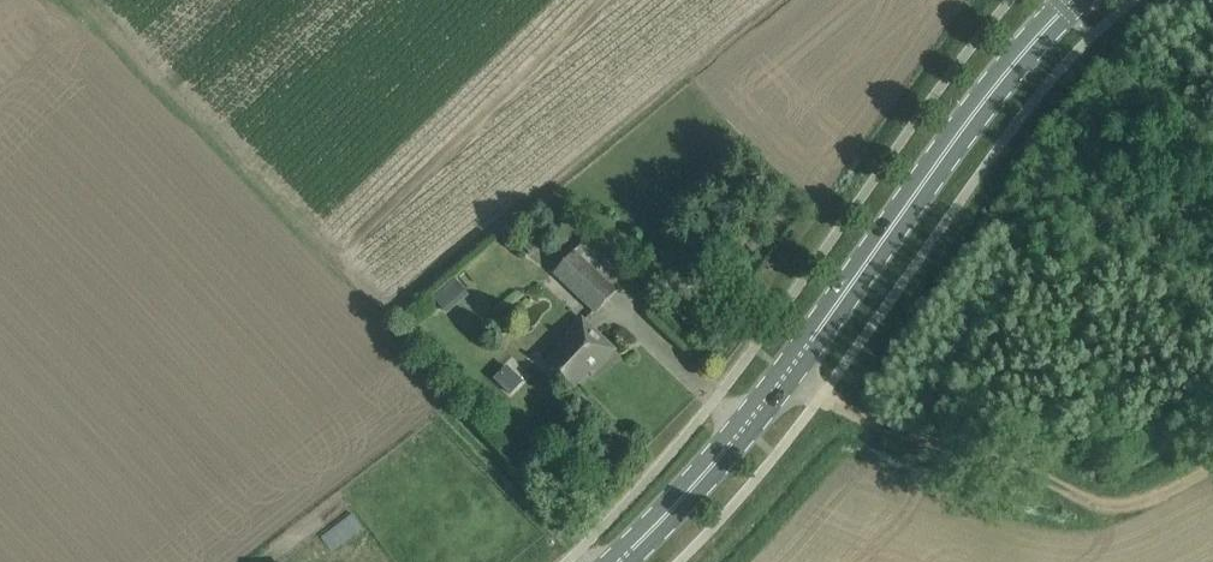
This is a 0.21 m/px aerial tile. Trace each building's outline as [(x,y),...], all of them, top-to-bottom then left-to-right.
[(596,312),(616,291),(574,252),(554,273),(596,312)] [(455,279),(432,297),(443,310),(465,291),(455,279)] [(615,350),(598,333),(582,318),(568,333),(572,336),(546,363),(573,388),(598,361),(602,364),(615,350)] [(507,366),(495,379),(511,394),(522,381),(507,366)] [(331,547),(362,526),(353,514),(322,534),(331,547)]
